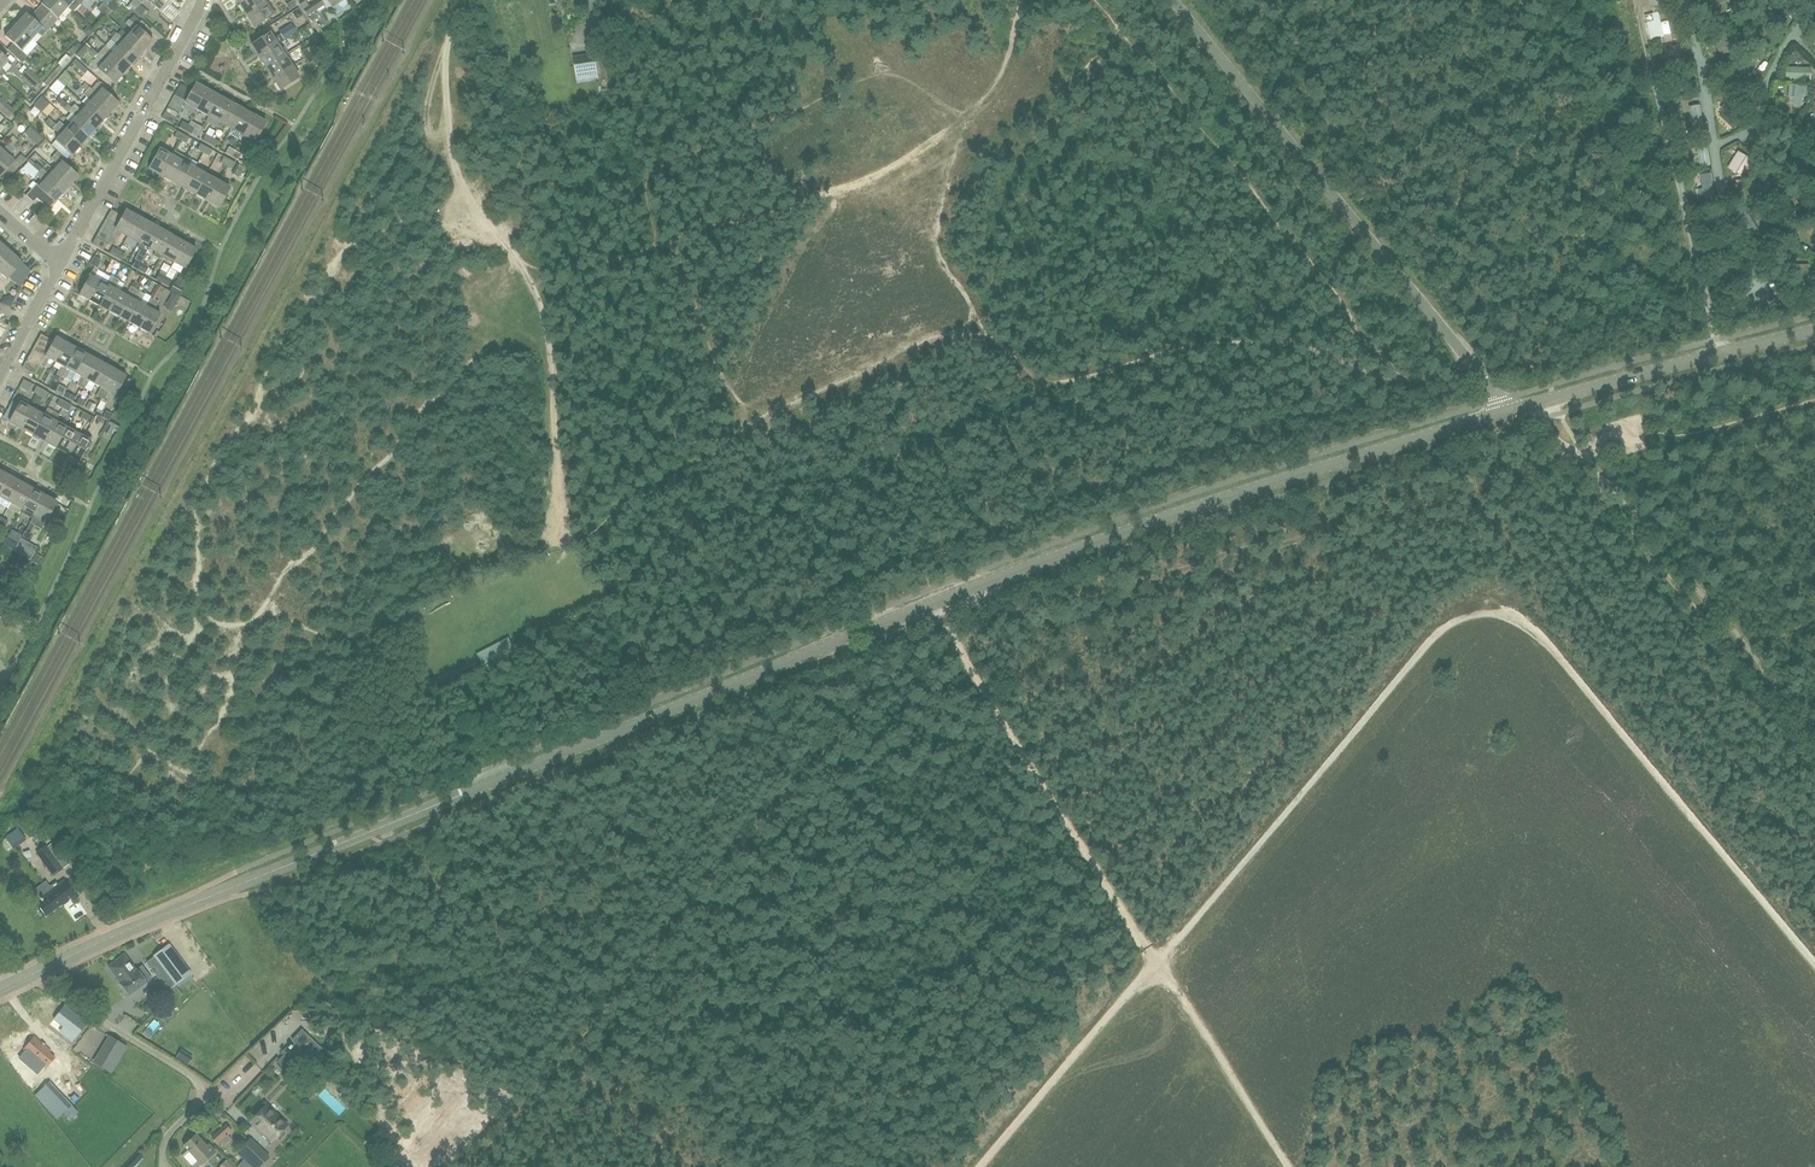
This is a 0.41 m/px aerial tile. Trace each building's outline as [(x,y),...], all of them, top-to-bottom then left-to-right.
[(36,10),(53,25),(58,19),(69,7),(61,0),(45,0),(44,1),(36,10)] [(136,0),(132,0),(126,7),(129,9),(130,7),(136,0)] [(130,7),(141,17),(144,13),(144,9),(140,5),(144,0),(136,0),(130,7)] [(150,3),(161,13),(162,12),(172,21),(179,12),(173,6),(174,3),(170,0),(147,0),(150,3)] [(264,0),(247,0),(240,4),(248,15),(269,1),(266,3),(264,0)] [(310,6),(306,0),(299,4),(303,11),(310,6)] [(320,0),(319,0),(310,6),(303,11),(314,26),(320,22),(317,19),(319,17),(317,13),(325,7),(320,0)] [(333,7),(337,14),(350,6),(346,0),(328,0),(333,7)] [(1729,0),(1710,0),(1716,15),(1726,11),(1726,12),(1729,11),(1728,9),(1733,7),(1729,0)] [(269,1),(248,15),(255,26),(273,15),(276,13),(269,1)] [(53,25),(36,10),(30,16),(26,13),(15,25),(32,40),(38,33),(42,37),(50,28),(56,33),(59,30),(53,25)] [(1682,38),(1677,13),(1667,15),(1673,40),(1682,38)] [(129,34),(146,50),(154,41),(146,34),(151,28),(141,20),(140,21),(134,15),(129,20),(129,19),(125,23),(132,30),(129,34)] [(179,33),(186,24),(177,17),(169,27),(179,33)] [(280,33),(273,38),(270,33),(252,44),(259,56),(277,45),(290,36),(297,31),(291,23),(279,31),(280,33)] [(32,40),(15,25),(5,36),(13,43),(7,50),(27,67),(29,68),(32,64),(25,58),(27,56),(22,51),(32,40)] [(86,28),(86,34),(89,36),(94,30),(88,25),(86,28)] [(1732,38),(1726,27),(1708,37),(1714,46),(1723,41),(1730,53),(1737,49),(1732,39),(1732,38)] [(297,31),(290,36),(294,42),(301,37),(297,31)] [(146,50),(129,34),(124,40),(116,33),(114,36),(138,58),(146,50)] [(138,58),(114,36),(110,40),(118,47),(114,51),(130,67),(138,58)] [(1766,51),(1760,44),(1734,67),(1741,74),(1766,51)] [(68,52),(72,56),(78,49),(74,45),(68,52)] [(280,49),(277,45),(259,56),(266,67),(288,53),(284,46),(280,49)] [(106,60),(98,53),(98,54),(91,47),(87,52),(102,64),(98,69),(115,84),(123,75),(106,60)] [(305,58),(311,54),(307,48),(301,52),(305,58)] [(106,60),(123,75),(130,67),(114,51),(109,57),(101,50),(98,53),(106,60)] [(70,57),(65,53),(57,62),(62,67),(70,57)] [(288,53),(266,67),(273,78),(291,66),(288,62),(292,59),(288,53)] [(311,54),(305,58),(309,64),(315,60),(311,54)] [(596,56),(574,59),(577,82),(599,79),(596,56)] [(76,59),(72,62),(84,73),(87,69),(76,59)] [(291,66),(273,78),(281,90),(299,78),(291,66)] [(27,67),(21,75),(36,89),(42,81),(29,68),(27,67)] [(79,74),(72,82),(79,88),(86,80),(79,74)] [(69,82),(61,87),(64,92),(73,87),(69,82)] [(191,90),(189,95),(185,101),(185,103),(197,109),(207,90),(195,83),(191,90)] [(1811,85),(1789,83),(1788,97),(1794,97),(1794,104),(1802,105),(1803,95),(1810,95),(1811,85)] [(181,84),(177,89),(189,95),(191,90),(181,84)] [(89,87),(87,90),(97,99),(111,112),(119,103),(102,88),(97,94),(89,87)] [(189,95),(177,89),(174,95),(185,101),(189,95)] [(97,99),(87,90),(83,94),(91,101),(87,105),(104,121),(111,112),(97,99)] [(207,90),(197,109),(209,116),(219,96),(207,90)] [(174,95),(171,101),(182,107),(185,103),(185,101),(174,95)] [(219,96),(209,116),(220,122),(231,103),(219,96)] [(48,103),(42,97),(34,105),(41,111),(48,103)] [(64,107),(67,104),(59,97),(56,100),(64,107)] [(1678,104),(1676,97),(1666,99),(1667,106),(1678,104)] [(8,118),(15,111),(1,98),(0,98),(0,110),(8,118)] [(182,107),(171,101),(168,107),(179,113),(182,107)] [(1744,114),(1731,101),(1718,115),(1726,122),(1732,116),(1738,121),(1744,114)] [(231,103),(220,122),(232,128),(242,109),(231,103)] [(75,104),(72,107),(96,129),(104,121),(87,105),(82,110),(75,104)] [(1697,104),(1687,106),(1690,128),(1685,129),(1686,135),(1702,132),(1697,104)] [(96,129),(72,107),(68,111),(75,118),(71,122),(89,138),(96,129)] [(168,107),(165,112),(176,119),(179,113),(168,107)] [(23,108),(17,116),(25,122),(31,115),(23,108)] [(254,115),(242,109),(232,128),(243,134),(254,115)] [(176,119),(165,112),(162,118),(173,124),(176,119)] [(266,122),(254,115),(243,134),(255,141),(266,122)] [(56,124),(51,119),(46,125),(52,130),(53,128),(60,134),(56,139),(73,155),(81,146),(70,137),(56,124)] [(19,130),(22,122),(16,120),(13,128),(19,130)] [(59,121),(56,124),(70,137),(81,146),(89,138),(71,122),(67,127),(59,121)] [(185,131),(188,124),(182,121),(179,128),(185,131)] [(188,124),(185,131),(191,134),(195,128),(188,124)] [(39,144),(44,138),(31,126),(16,142),(19,145),(29,134),(39,144)] [(180,140),(183,134),(177,130),(174,136),(180,140)] [(0,147),(0,160),(16,142),(19,138),(15,134),(8,142),(9,143),(3,150),(0,147)] [(189,137),(183,134),(180,140),(185,143),(189,137)] [(209,144),(212,137),(206,134),(202,140),(209,144)] [(212,137),(209,144),(214,147),(218,141),(212,137)] [(48,154),(54,147),(51,144),(47,140),(40,148),(48,154)] [(16,142),(0,160),(0,177),(2,175),(7,179),(23,161),(18,157),(15,160),(10,156),(19,145),(16,142)] [(203,153),(207,147),(201,143),(197,150),(203,153)] [(161,145),(159,149),(148,168),(161,175),(171,156),(166,153),(168,149),(161,145)] [(207,147),(203,153),(209,156),(212,150),(207,147)] [(231,156),(234,150),(229,147),(225,153),(231,156)] [(234,150),(231,156),(237,160),(241,154),(234,150)] [(1755,160),(1738,150),(1727,168),(1744,178),(1755,160)] [(171,156),(161,175),(172,181),(186,157),(179,153),(176,158),(171,156)] [(1810,162),(1797,153),(1788,166),(1801,175),(1810,162)] [(54,170),(71,185),(78,176),(62,161),(54,154),(51,158),(58,165),(54,170)] [(226,166),(229,159),(224,156),(220,163),(226,166)] [(192,160),(186,157),(172,181),(184,188),(195,169),(189,166),(192,160)] [(236,163),(229,159),(226,166),(233,169),(236,163)] [(54,170),(49,174),(36,163),(33,167),(38,172),(63,193),(71,185),(54,170)] [(238,178),(244,167),(237,164),(232,174),(238,178)] [(206,175),(195,169),(184,188),(195,194),(206,175)] [(63,193),(38,172),(35,176),(40,179),(26,195),(33,202),(37,198),(48,208),(55,201),(55,202),(63,193)] [(217,181),(206,175),(195,194),(207,200),(217,181)] [(217,181),(207,200),(219,207),(230,188),(217,181)] [(1749,236),(1758,231),(1744,203),(1734,208),(1749,236)] [(111,209),(107,216),(119,223),(122,216),(111,209)] [(122,216),(119,223),(115,230),(113,233),(120,236),(122,233),(127,236),(138,217),(125,210),(122,216)] [(119,223),(107,216),(103,223),(115,230),(119,223)] [(138,217),(127,236),(138,242),(136,246),(137,247),(149,223),(138,217)] [(115,230),(103,223),(100,230),(111,237),(113,233),(115,230)] [(161,230),(149,223),(137,247),(143,250),(145,246),(150,249),(161,230)] [(100,230),(96,237),(107,244),(111,237),(100,230)] [(161,230),(150,249),(155,251),(153,256),(160,259),(162,255),(173,236),(161,230)] [(184,243),(173,236),(162,255),(160,259),(166,263),(169,259),(174,262),(184,243)] [(107,244),(96,237),(92,244),(103,251),(107,244)] [(184,243),(174,262),(186,268),(196,249),(184,243)] [(0,252),(0,269),(14,254),(5,246),(0,252)] [(115,257),(119,251),(113,247),(109,254),(115,257)] [(125,254),(119,251),(115,257),(121,261),(125,254)] [(0,269),(0,275),(1,274),(7,279),(22,262),(14,254),(0,269)] [(100,261),(94,258),(92,262),(90,264),(94,266),(97,267),(100,261)] [(139,270),(142,263),(136,259),(132,266),(139,270)] [(1712,266),(1724,286),(1736,279),(1724,259),(1712,266)] [(142,263),(139,270),(144,273),(148,266),(142,263)] [(171,279),(176,271),(165,264),(160,273),(171,279)] [(94,266),(90,275),(79,295),(89,301),(100,281),(94,277),(99,269),(97,267),(94,266)] [(172,293),(180,297),(192,272),(184,268),(176,284),(174,283),(170,291),(172,293)] [(1796,271),(1796,283),(1814,283),(1814,271),(1796,271)] [(162,283),(166,276),(159,273),(156,279),(162,283)] [(106,284),(100,281),(89,301),(99,306),(115,277),(111,275),(106,284)] [(166,276),(162,283),(168,285),(171,279),(166,276)] [(115,277),(99,306),(109,312),(120,292),(114,288),(119,279),(115,277)] [(146,306),(140,302),(129,323),(139,328),(155,299),(162,287),(157,284),(146,306)] [(126,295),(120,292),(109,312),(119,317),(135,288),(131,286),(126,295)] [(135,288),(119,317),(129,323),(140,302),(134,299),(139,291),(135,288)] [(183,290),(180,298),(188,301),(191,293),(183,290)] [(180,297),(172,293),(165,307),(173,311),(177,302),(180,297)] [(159,301),(155,299),(139,328),(149,334),(160,313),(154,310),(159,301)] [(54,341),(41,334),(36,343),(49,349),(54,341)] [(54,341),(49,349),(44,358),(40,365),(44,368),(49,359),(55,363),(66,343),(56,337),(54,341)] [(49,349),(36,343),(32,351),(44,358),(49,349)] [(76,348),(66,343),(55,363),(61,365),(56,374),(61,376),(76,348)] [(86,354),(76,348),(61,376),(65,378),(69,370),(75,373),(86,354)] [(44,358),(32,351),(27,360),(39,366),(40,365),(44,358)] [(86,354),(75,373),(80,376),(76,385),(81,387),(96,359),(86,354)] [(106,365),(96,359),(81,387),(84,389),(89,381),(95,384),(106,365)] [(39,366),(27,360),(23,368),(35,375),(39,366)] [(116,370),(106,365),(95,384),(100,387),(96,396),(101,398),(116,370)] [(116,370),(101,398),(104,400),(109,392),(115,396),(126,376),(116,370)] [(61,394),(62,395),(65,391),(66,388),(59,384),(55,391),(56,392),(61,394)] [(43,389),(36,386),(33,392),(39,396),(41,392),(43,389)] [(77,395),(87,401),(91,394),(81,388),(77,395)] [(48,392),(43,389),(41,392),(39,396),(45,398),(48,392)] [(65,391),(62,395),(73,401),(76,397),(65,391)] [(23,398),(20,403),(19,402),(9,421),(21,428),(32,409),(26,406),(29,401),(23,398)] [(62,408),(66,402),(59,398),(56,405),(62,408)] [(76,403),(82,406),(85,401),(79,398),(76,403)] [(100,400),(96,408),(101,410),(105,403),(100,400)] [(71,405),(66,402),(62,408),(68,411),(71,405)] [(85,408),(91,411),(95,405),(89,402),(85,408)] [(32,409),(21,428),(32,434),(43,415),(32,409)] [(86,421),(89,415),(83,411),(79,417),(86,421)] [(55,422),(43,415),(32,434),(44,441),(55,422)] [(89,415),(86,421),(91,424),(95,418),(89,415)] [(55,422),(44,441),(56,447),(69,424),(62,421),(60,424),(55,422)] [(106,433),(112,436),(117,426),(111,423),(106,433)] [(76,428),(69,424),(56,447),(68,454),(79,435),(74,432),(76,428)] [(83,437),(79,435),(68,454),(80,460),(90,441),(92,437),(85,433),(83,437)] [(4,487),(9,477),(0,472),(0,494),(4,487)] [(10,503),(16,493),(21,484),(9,477),(4,487),(0,494),(0,497),(10,503)] [(27,487),(21,484),(16,493),(10,503),(22,509),(26,501),(28,498),(29,496),(32,490),(27,487)] [(38,493),(32,490),(29,496),(28,498),(26,501),(22,509),(20,512),(31,519),(33,515),(39,506),(44,496),(38,493)] [(39,506),(33,515),(46,522),(46,521),(49,523),(56,510),(53,508),(56,503),(44,496),(39,506)] [(0,521),(0,524),(5,527),(8,521),(2,517),(0,521)] [(25,531),(21,537),(27,540),(31,533),(25,531)] [(7,537),(2,545),(12,551),(17,542),(7,537)] [(25,544),(20,553),(29,557),(33,549),(25,544)] [(36,555),(32,562),(39,565),(43,558),(36,555)] [(9,624),(4,630),(11,636),(16,630),(9,624)] [(485,669),(516,652),(508,637),(477,653),(485,669)] [(27,816),(22,819),(26,824),(31,821),(27,816)] [(5,837),(11,845),(23,836),(17,828),(5,837)] [(47,846),(36,854),(41,860),(53,876),(63,868),(51,853),(47,846)] [(43,880),(47,886),(56,879),(51,873),(43,880)] [(35,901),(46,915),(74,894),(64,880),(35,901)] [(111,897),(108,890),(99,894),(102,901),(111,897)] [(153,956),(175,985),(192,972),(169,943),(153,956)] [(137,966),(127,952),(110,965),(122,980),(119,982),(129,995),(151,978),(141,965),(136,969),(135,967),(137,966)] [(148,1013),(152,1010),(151,1005),(146,1004),(143,1007),(144,1011),(148,1013)] [(64,1005),(46,1026),(60,1038),(74,1021),(78,1024),(81,1020),(64,1005)] [(313,1023),(337,1022),(337,1010),(312,1011),(313,1023)] [(108,1034),(92,1060),(110,1071),(126,1046),(108,1034)] [(25,1050),(19,1058),(37,1074),(44,1066),(46,1068),(54,1057),(49,1052),(50,1050),(34,1036),(23,1049),(25,1050)] [(296,1041),(276,1062),(286,1071),(306,1050),(296,1041)] [(187,1063),(192,1055),(188,1053),(183,1061),(187,1063)] [(278,1084),(285,1076),(279,1072),(273,1080),(278,1084)] [(70,1103),(76,1110),(83,1103),(55,1075),(51,1078),(73,1100),(70,1103)] [(147,1075),(146,1086),(157,1088),(159,1077),(147,1075)] [(49,1081),(35,1094),(57,1118),(71,1105),(49,1081)] [(283,1129),(288,1124),(266,1104),(250,1122),(272,1141),(276,1137),(278,1139),(285,1131),(283,1129)] [(223,1146),(231,1138),(228,1135),(232,1131),(225,1124),(211,1137),(217,1144),(219,1142),(223,1146)] [(187,1150),(182,1154),(192,1165),(197,1160),(201,1164),(211,1155),(216,1150),(209,1142),(206,1145),(196,1134),(183,1145),(187,1150)] [(236,1152),(252,1166),(258,1166),(262,1162),(258,1158),(264,1151),(249,1137),(236,1152)] [(124,1166),(133,1166),(144,1156),(139,1152),(124,1166)]
